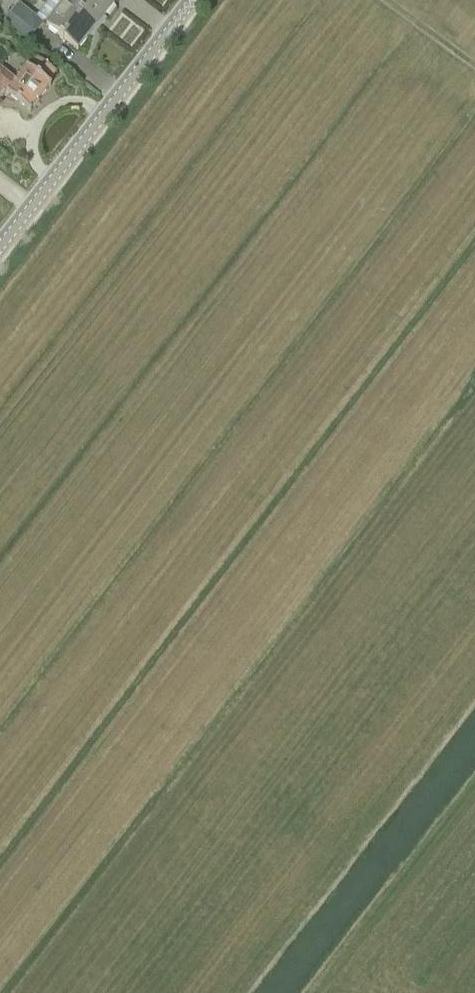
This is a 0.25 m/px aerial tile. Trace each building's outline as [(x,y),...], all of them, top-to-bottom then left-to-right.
[(96,26),(63,0),(49,0),(36,17),(18,2),(5,19),(31,39),(43,23),(46,25),(45,25),(78,50),(96,26)] [(96,26),(115,3),(111,0),(63,0),(96,26)] [(0,98),(1,99),(4,94),(4,93),(3,93),(5,91),(8,94),(8,95),(29,111),(49,85),(47,83),(55,72),(36,58),(18,82),(6,73),(0,74),(0,98)]
